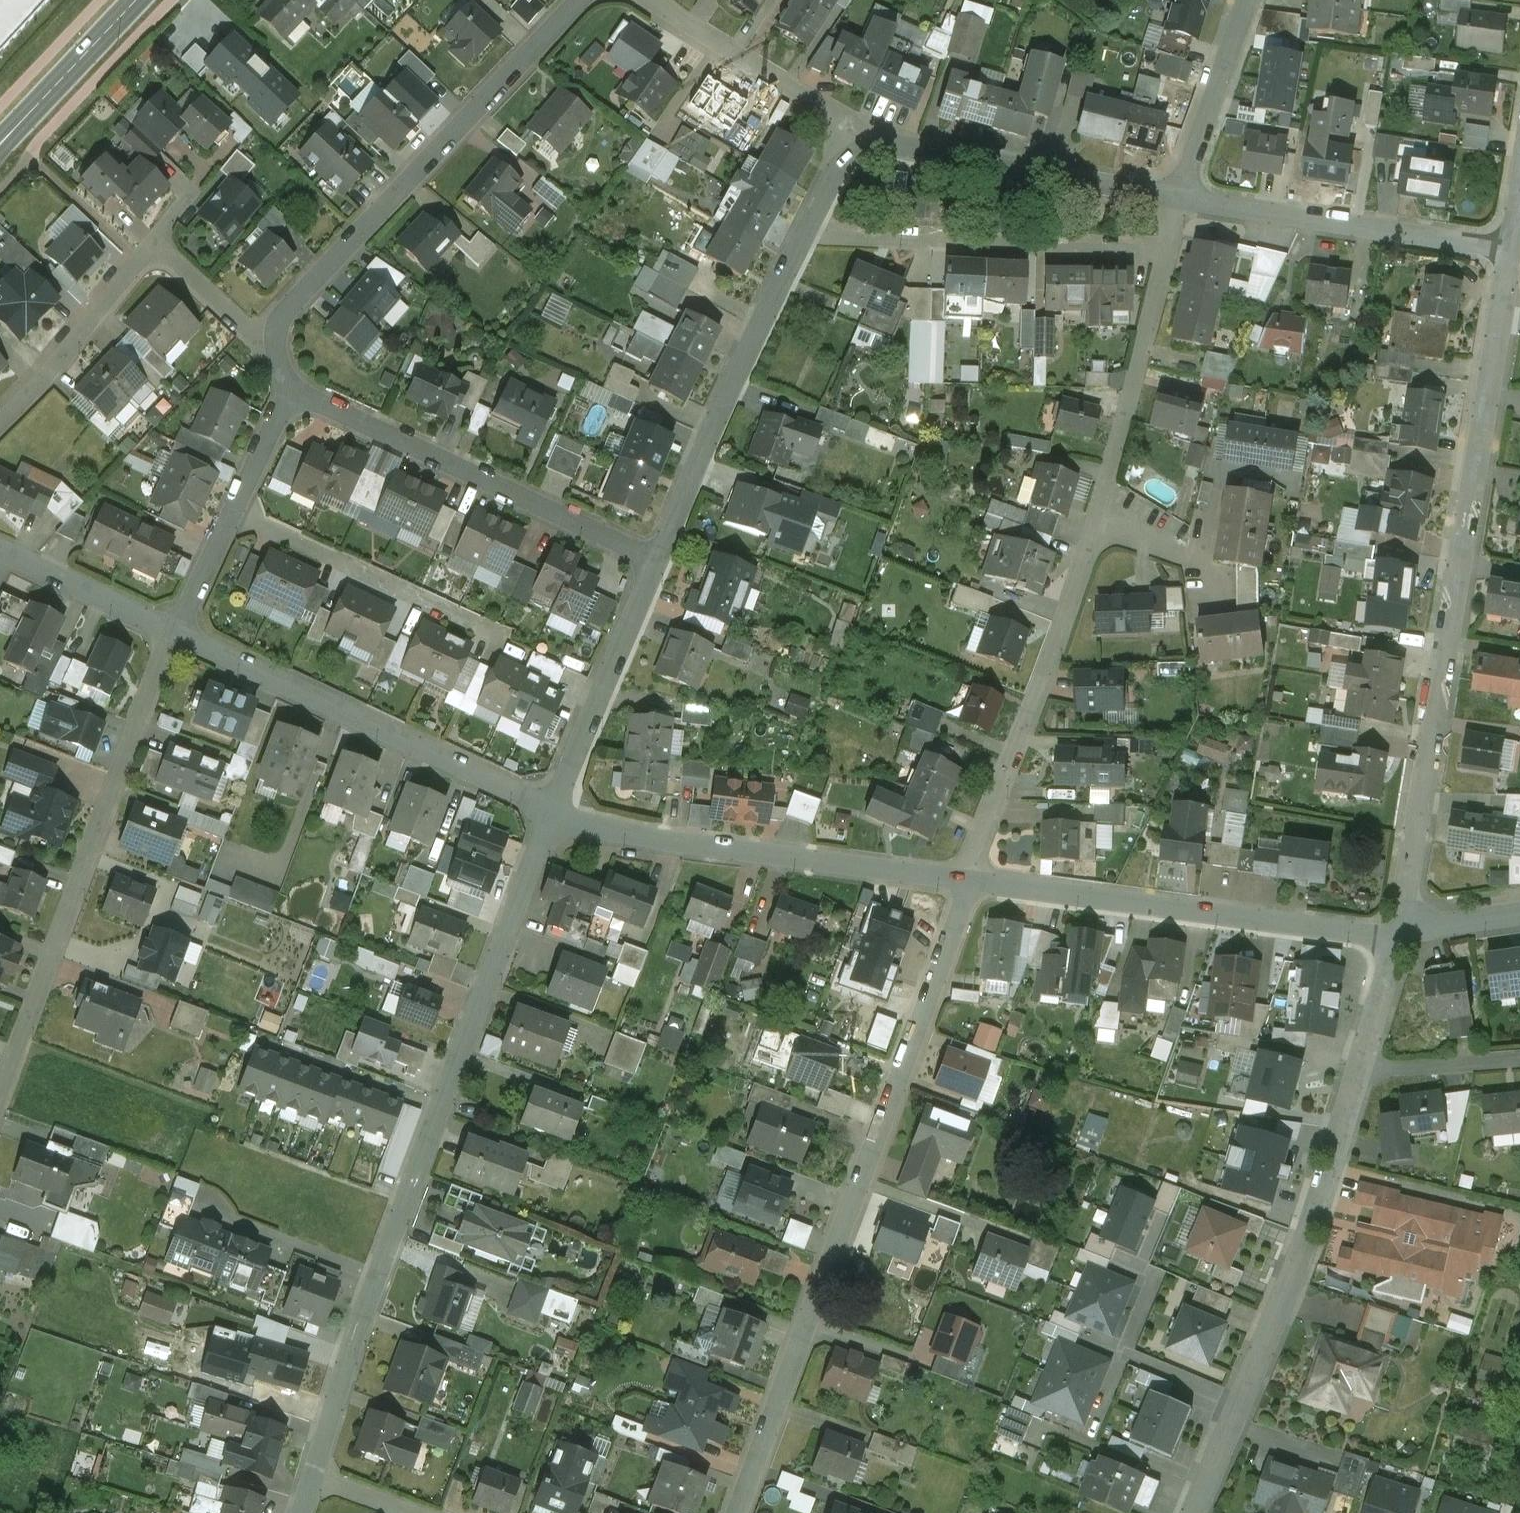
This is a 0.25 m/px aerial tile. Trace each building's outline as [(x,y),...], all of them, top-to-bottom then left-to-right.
[(50,0),(0,0),(0,54),(50,0)] [(258,16),(282,37),(309,8),(301,0),(273,0),(258,16)] [(317,11),(333,27),(355,3),(352,0),(327,0),(317,11)] [(731,1),(729,6),(742,14),(746,11),(753,15),(762,0),(729,0),(731,1)] [(801,0),(795,0),(776,30),(805,48),(826,15),(812,6),(801,0)] [(812,6),(826,15),(833,4),(826,0),(816,0),(812,6)] [(833,4),(844,11),(852,0),(836,0),(833,4)] [(990,23),(995,10),(968,0),(963,13),(990,23)] [(1167,2),(1172,3),(1203,12),(1206,0),(1167,0),(1167,2)] [(1314,6),(1358,12),(1360,0),(1315,0),(1314,6)] [(1467,0),(1442,0),(1440,13),(1461,16),(1461,12),(1471,14),(1472,1),(1467,0)] [(1203,12),(1172,3),(1165,30),(1192,39),(1192,40),(1195,41),(1203,12)] [(470,6),(446,31),(459,43),(450,52),(464,66),(473,56),(475,58),(499,33),(470,6)] [(1358,12),(1314,6),(1311,32),(1354,38),(1358,12)] [(877,7),(874,19),(893,25),(897,13),(877,7)] [(1265,12),(1256,37),(1273,39),(1277,13),(1265,12)] [(1471,14),(1461,12),(1461,16),(1457,45),(1473,47),(1473,51),(1503,55),(1508,19),(1471,14)] [(1288,15),(1277,13),(1273,39),(1275,39),(1285,41),(1288,15)] [(1301,17),(1288,15),(1285,41),(1297,42),(1301,17)] [(982,25),(959,18),(949,52),(971,59),(982,25)] [(235,42),(210,19),(187,43),(212,67),(213,66),(234,43),(235,42)] [(954,31),(933,22),(919,51),(944,62),(954,31)] [(875,24),(864,49),(841,39),(839,44),(832,57),(833,58),(834,57),(842,61),(833,81),(834,81),(835,81),(850,88),(852,84),(868,91),(868,92),(883,58),(892,38),(894,32),(875,24)] [(1165,30),(1162,30),(1155,53),(1161,55),(1185,63),(1192,40),(1192,39),(1165,30)] [(646,55),(616,34),(601,55),(631,76),(640,64),(646,55)] [(826,38),(806,68),(825,76),(833,58),(832,57),(839,44),(826,38)] [(892,38),(883,58),(868,92),(869,92),(869,91),(912,110),(911,111),(912,112),(927,77),(926,77),(903,67),(912,48),(892,38)] [(234,43),(213,66),(236,87),(257,65),(234,43)] [(426,86),(436,75),(410,49),(385,75),(390,80),(382,87),(416,120),(439,98),(426,86)] [(1303,86),(1308,57),(1267,50),(1262,80),(1303,86)] [(1185,63),(1161,55),(1155,74),(1185,84),(1191,65),(1185,63)] [(1061,64),(1031,56),(1018,101),(1032,104),(1034,104),(1031,114),(1045,118),(1052,96),(1057,81),(1056,80),(1061,64)] [(1436,61),(1405,57),(1403,70),(1434,74),(1436,61)] [(672,86),(640,64),(631,76),(635,80),(621,99),(649,118),(672,86)] [(294,84),(276,68),(266,80),(283,96),(294,84)] [(1497,82),(1457,76),(1457,77),(1442,75),(1435,79),(1433,90),(1430,90),(1425,120),(1454,125),(1456,111),(1492,117),(1497,82)] [(998,95),(964,85),(965,81),(951,77),(938,117),(953,121),(954,118),(989,128),(989,127),(998,95)] [(1159,82),(1137,77),(1129,111),(1148,116),(1153,95),(1156,96),(1159,82)] [(283,96),(266,80),(260,86),(278,102),(283,96)] [(1298,116),(1303,86),(1262,80),(1257,109),(1298,116)] [(1383,95),(1370,92),(1364,127),(1377,129),(1383,95)] [(562,93),(546,112),(544,111),(527,131),(541,142),(540,144),(542,146),(547,140),(561,151),(590,116),(562,93)] [(361,117),(360,118),(381,137),(393,149),(416,125),(383,94),(361,117)] [(1018,101),(998,95),(989,127),(989,128),(1022,138),(1022,139),(1023,139),(1031,114),(1034,104),(1032,104),(1018,101)] [(183,118),(160,96),(159,97),(153,97),(148,103),(148,108),(141,117),(168,142),(182,127),(178,124),(183,118)] [(183,118),(178,124),(182,127),(207,151),(230,127),(200,100),(183,118)] [(1129,111),(1086,100),(1077,134),(1120,145),(1129,111)] [(1354,107),(1326,102),(1324,118),(1316,117),(1311,145),(1329,148),(1331,136),(1348,139),(1354,107)] [(1148,116),(1129,111),(1120,145),(1126,146),(1125,148),(1137,150),(1137,149),(1157,154),(1165,120),(1148,116)] [(344,124),(331,112),(318,126),(323,131),(328,126),(339,136),(347,127),(344,124)] [(361,117),(355,112),(344,124),(347,127),(370,149),(381,137),(360,118),(361,117)] [(244,140),(253,129),(238,115),(229,126),(244,140)] [(168,142),(141,117),(140,117),(142,119),(133,127),(137,131),(159,151),(168,142)] [(1490,129),(1466,125),(1462,149),(1486,152),(1490,129)] [(339,136),(328,126),(323,131),(300,155),(343,195),(371,166),(339,136)] [(703,140),(681,128),(674,141),(695,153),(697,151),(703,140)] [(159,151),(137,131),(127,141),(149,162),(159,151)] [(525,146),(506,131),(497,142),(516,158),(525,146)] [(812,153),(777,134),(773,140),(777,142),(771,153),(767,151),(759,165),(793,185),(812,153)] [(1288,142),(1248,135),(1245,155),(1246,155),(1243,170),(1282,176),(1288,142)] [(1391,138),(1377,136),(1374,159),(1387,161),(1391,138)] [(628,163),(642,144),(633,138),(620,158),(628,163)] [(1402,140),(1391,138),(1387,161),(1398,163),(1402,140)] [(709,144),(703,140),(697,151),(703,154),(709,144)] [(1429,144),(1402,140),(1398,163),(1406,164),(1407,162),(1418,163),(1419,158),(1427,160),(1429,144)] [(667,153),(646,141),(629,166),(650,178),(667,153)] [(695,153),(674,141),(667,153),(688,166),(695,153)] [(1311,145),(1309,145),(1303,180),(1347,187),(1353,152),(1329,148),(1311,145)] [(255,167),(236,152),(219,172),(229,181),(230,180),(238,187),(255,167)] [(107,155),(79,184),(102,206),(114,195),(112,193),(127,178),(126,177),(127,175),(107,155)] [(705,161),(696,156),(690,167),(699,172),(705,161)] [(759,165),(748,159),(739,175),(738,175),(730,190),(776,215),(793,185),(759,165)] [(528,212),(509,196),(520,183),(494,161),(467,193),(480,203),(477,207),(491,219),(491,218),(510,233),(528,212)] [(127,175),(126,177),(127,178),(112,193),(114,195),(137,217),(166,187),(140,162),(127,175)] [(1418,163),(1407,162),(1406,164),(1401,196),(1447,204),(1453,169),(1418,163)] [(688,168),(680,163),(677,169),(684,174),(688,168)] [(566,198),(542,179),(531,192),(555,211),(566,198)] [(238,187),(230,180),(229,181),(198,217),(227,242),(259,205),(238,187)] [(776,215),(730,190),(722,204),(733,211),(737,213),(728,229),(758,246),(776,215)] [(923,204),(903,201),(901,217),(921,220),(923,204)] [(98,231),(72,206),(59,220),(71,231),(73,229),(87,242),(98,231)] [(290,223),(273,208),(262,220),(279,235),(290,223)] [(438,229),(424,217),(397,246),(424,271),(458,235),(444,222),(438,229)] [(724,226),(715,240),(703,233),(693,251),(740,278),(758,246),(728,229),(724,226)] [(11,238),(0,228),(0,250),(11,238)] [(71,231),(48,256),(75,282),(101,255),(87,242),(73,229),(71,231)] [(258,231),(245,244),(252,251),(265,238),(258,231)] [(495,248),(478,233),(468,245),(473,249),(474,248),(486,259),(495,248)] [(252,251),(239,265),(264,288),(293,258),(268,234),(252,251)] [(11,238),(0,250),(2,252),(8,258),(19,246),(11,238)] [(1224,250),(1197,244),(1187,287),(1221,295),(1226,296),(1236,254),(1236,253),(1224,250)] [(1257,251),(1226,244),(1224,250),(1236,253),(1236,254),(1255,259),(1257,251)] [(35,261),(19,246),(8,258),(24,273),(25,272),(35,261)] [(486,259),(474,248),(473,249),(467,257),(478,268),(486,259)] [(1288,256),(1257,249),(1255,259),(1252,275),(1277,281),(1288,256)] [(2,252),(0,253),(0,260),(24,282),(29,276),(25,272),(24,273),(8,258),(2,252)] [(697,271),(670,255),(659,275),(686,291),(697,271)] [(984,265),(946,263),(944,291),(945,291),(944,319),(946,319),(980,321),(980,328),(981,328),(981,314),(984,265)] [(1025,267),(984,265),(981,314),(1000,315),(1004,305),(1023,306),(1025,267)] [(879,276),(854,266),(840,300),(842,300),(844,296),(857,301),(855,306),(865,310),(879,276)] [(1351,275),(1312,269),(1307,303),(1346,309),(1351,275)] [(1086,272),(1045,272),(1044,312),(1062,312),(1062,307),(1083,307),(1083,312),(1086,312),(1086,272)] [(1129,273),(1086,272),(1086,312),(1086,328),(1107,329),(1107,308),(1128,308),(1129,273)] [(0,307),(0,323),(19,340),(56,300),(30,275),(29,276),(24,282),(0,307)] [(397,298),(370,275),(343,307),(345,309),(369,330),(370,329),(397,298)] [(686,291),(659,275),(647,296),(675,311),(686,291)] [(903,286),(879,276),(865,310),(867,306),(880,311),(878,315),(889,320),(896,302),(902,287),(903,286)] [(1461,283),(1428,278),(1424,300),(1421,299),(1418,316),(1450,322),(1454,323),(1461,283)] [(436,300),(410,283),(401,296),(417,307),(428,313),(436,300)] [(929,290),(908,290),(902,287),(896,302),(907,306),(902,318),(911,321),(911,323),(928,323),(929,290)] [(1221,295),(1187,287),(1175,341),(1209,349),(1221,295)] [(160,290),(145,307),(146,308),(128,327),(127,326),(126,327),(150,350),(158,357),(159,356),(165,362),(198,326),(160,290)] [(944,291),(929,290),(928,323),(928,327),(929,328),(945,328),(946,319),(944,319),(945,291),(944,291)] [(564,325),(574,303),(554,294),(544,315),(564,325)] [(842,300),(840,300),(834,314),(858,325),(865,310),(855,306),(842,300)] [(880,311),(867,306),(865,310),(858,325),(857,329),(874,336),(891,343),(902,318),(907,306),(896,302),(889,320),(878,315),(880,311)] [(428,313),(417,307),(412,315),(422,322),(428,313)] [(369,330),(345,309),(328,329),(359,356),(377,335),(370,329),(369,330)] [(1034,312),(1020,312),(1019,336),(1033,336),(1034,321),(1034,312)] [(1418,316),(1395,313),(1389,352),(1416,357),(1444,362),(1450,322),(1418,316)] [(429,317),(432,339),(458,337),(456,314),(429,317)] [(675,336),(668,350),(700,367),(719,330),(686,314),(675,336)] [(1281,320),(1273,319),(1267,332),(1260,346),(1259,348),(1304,354),(1308,324),(1295,322),(1295,320),(1282,318),(1281,320)] [(1047,322),(1034,321),(1033,336),(1033,358),(1046,359),(1047,322)] [(928,323),(911,323),(908,384),(927,385),(929,328),(928,327),(928,328),(928,323)] [(675,336),(658,327),(650,341),(668,350),(675,336)] [(1267,332),(1256,327),(1249,341),(1260,346),(1267,332)] [(874,336),(857,329),(850,344),(859,347),(869,347),(874,336)] [(650,341),(636,333),(625,354),(640,362),(642,358),(659,367),(668,350),(650,341)] [(133,369),(112,350),(93,371),(128,403),(146,384),(147,383),(133,369)] [(158,357),(150,350),(141,360),(164,382),(175,371),(165,362),(159,356),(158,357)] [(659,367),(649,388),(681,404),(700,367),(668,350),(659,367)] [(1389,352),(1380,351),(1377,366),(1386,368),(1389,352)] [(1416,357),(1389,352),(1386,368),(1391,369),(1414,373),(1414,372),(1416,357)] [(1240,360),(1207,353),(1201,378),(1204,378),(1225,383),(1229,383),(1240,360)] [(424,362),(409,355),(400,375),(415,382),(421,368),(424,362)] [(164,382),(141,360),(133,369),(147,383),(146,384),(155,392),(164,382)] [(634,374),(614,365),(608,377),(629,386),(634,374)] [(963,380),(979,380),(979,366),(963,366),(963,380)] [(1386,368),(1377,366),(1375,380),(1389,382),(1391,369),(1386,368)] [(421,368),(415,382),(407,398),(429,408),(427,414),(444,422),(452,403),(458,406),(466,389),(465,389),(421,368)] [(1414,373),(1391,369),(1389,382),(1412,385),(1414,373)] [(128,403),(93,371),(74,391),(96,412),(108,424),(113,419),(128,403)] [(1109,376),(1085,374),(1084,389),(1108,390),(1109,376)] [(471,375),(465,389),(466,389),(458,406),(474,413),(477,405),(487,382),(471,375)] [(629,386),(608,377),(602,390),(613,395),(613,394),(633,403),(638,392),(637,389),(629,386)] [(1225,383),(1204,378),(1202,388),(1224,393),(1224,392),(1223,392),(1225,383)] [(554,404),(509,383),(501,399),(506,401),(499,417),(523,428),(517,441),(533,449),(554,404)] [(146,384),(128,403),(136,411),(137,411),(142,411),(155,397),(155,392),(146,384)] [(247,407),(211,390),(191,433),(203,439),(226,450),(227,450),(247,407)] [(1187,396),(1162,390),(1153,426),(1195,438),(1205,401),(1202,400),(1204,395),(1188,391),(1187,396)] [(1444,397),(1410,392),(1407,414),(1409,414),(1407,430),(1406,431),(1438,436),(1438,435),(1438,434),(1443,399),(1444,399),(1444,397)] [(633,403),(613,394),(613,395),(608,406),(628,415),(633,403)] [(1099,411),(1062,401),(1054,428),(1092,438),(1099,411)] [(490,411),(477,405),(474,413),(466,432),(478,438),(490,411)] [(850,419),(820,408),(814,422),(844,433),(850,419)] [(640,425),(656,426),(658,412),(642,410),(640,425)] [(113,419),(108,424),(96,412),(88,421),(109,441),(122,427),(113,419)] [(798,427),(765,415),(757,438),(756,437),(749,455),(784,468),(789,452),(798,427)] [(672,438),(635,423),(620,460),(657,475),(672,438)] [(818,430),(800,423),(798,427),(789,452),(791,453),(791,451),(809,457),(818,430)] [(1209,445),(1214,428),(1201,425),(1197,442),(1209,445)] [(1233,428),(1228,461),(1293,472),(1298,439),(1233,428)] [(1438,436),(1406,431),(1407,430),(1393,428),(1390,444),(1390,445),(1435,452),(1438,436)] [(1047,451),(1049,440),(1010,434),(1008,445),(1047,451)] [(226,450),(203,439),(196,453),(216,463),(219,464),(226,450)] [(1390,444),(1355,439),(1353,452),(1389,457),(1390,445),(1390,444)] [(1205,449),(1192,445),(1187,467),(1199,470),(1205,449)] [(308,457),(286,447),(271,480),(293,490),(308,457)] [(582,459),(555,447),(545,469),(572,481),(582,459)] [(308,457),(293,490),(318,501),(323,490),(322,490),(336,460),(336,459),(312,448),(308,457)] [(366,460),(341,448),(336,459),(336,460),(322,490),(323,490),(347,501),(362,469),(366,460)] [(196,453),(191,451),(186,462),(211,474),(216,463),(196,453)] [(1353,452),(1350,451),(1347,468),(1389,475),(1391,458),(1389,457),(1353,452)] [(186,462),(176,457),(165,480),(203,499),(215,475),(211,474),(186,462)] [(657,475),(620,460),(620,461),(625,463),(609,504),(603,501),(603,502),(640,518),(657,475)] [(1077,478),(1038,465),(1033,481),(1039,483),(1032,507),(1027,505),(1027,506),(1029,507),(1058,516),(1064,518),(1074,487),(1073,487),(1076,478),(1077,478)] [(362,469),(347,501),(361,508),(377,476),(362,469)] [(0,471),(0,508),(24,520),(32,502),(45,508),(51,496),(0,471)] [(391,483),(376,515),(401,527),(420,485),(396,474),(391,483)] [(1431,482),(1397,475),(1391,499),(1387,498),(1387,499),(1384,515),(1423,523),(1431,482)] [(377,476),(361,508),(376,515),(391,483),(377,476)] [(203,499),(165,480),(154,504),(164,509),(189,521),(192,522),(203,499)] [(1247,480),(1246,491),(1275,494),(1276,483),(1247,480)] [(63,484),(51,496),(45,508),(63,525),(74,514),(83,503),(63,484)] [(778,498),(739,484),(725,523),(764,537),(764,536),(759,534),(765,516),(772,497),(777,499),(778,498)] [(444,497),(420,485),(401,527),(425,538),(440,506),(444,497)] [(1256,495),(1231,491),(1225,526),(1222,526),(1220,541),(1223,542),(1219,563),(1237,566),(1258,570),(1270,499),(1255,496),(1256,495)] [(838,504),(804,492),(799,506),(814,511),(813,513),(832,520),(838,504)] [(1423,523),(1384,515),(1387,499),(1370,496),(1362,535),(1418,547),(1423,523)] [(799,506),(778,498),(777,499),(772,497),(765,516),(770,518),(768,522),(775,525),(770,539),(800,550),(813,513),(814,511),(799,506)] [(1026,514),(990,502),(986,515),(1002,521),(1003,520),(1023,528),(1051,537),(1058,516),(1029,507),(1026,514)] [(440,506),(425,538),(440,545),(455,513),(440,506)] [(138,524),(103,507),(84,547),(103,556),(104,554),(121,562),(138,524)] [(189,521),(164,509),(158,519),(184,531),(189,521)] [(470,520),(455,552),(456,553),(479,564),(499,522),(474,511),(470,520)] [(455,513),(440,545),(436,552),(453,560),(456,553),(455,552),(470,520),(455,513)] [(74,514),(63,525),(55,533),(75,542),(85,519),(74,514)] [(1023,528),(1003,520),(1002,521),(999,532),(1019,539),(1023,528)] [(499,522),(479,564),(503,575),(504,575),(510,561),(523,534),(499,522)] [(174,541),(138,524),(121,562),(156,578),(159,573),(169,552),(174,541)] [(995,537),(990,551),(992,551),(984,576),(1003,582),(1016,543),(995,537)] [(1375,548),(1336,541),(1333,558),(1372,564),(1375,548)] [(1052,555),(1016,543),(1003,582),(1015,586),(1014,589),(1037,596),(1045,572),(1047,573),(1052,555)] [(578,560),(553,548),(540,575),(533,589),(534,590),(557,600),(558,601),(572,570),(573,570),(578,560)] [(181,558),(169,552),(159,573),(171,579),(181,558)] [(250,555),(236,585),(251,592),(265,562),(250,555)] [(754,571),(713,556),(713,557),(704,582),(699,595),(698,597),(732,610),(733,609),(741,587),(747,589),(754,571)] [(279,564),(267,558),(265,562),(251,592),(249,596),(273,607),(294,564),(287,561),(279,564)] [(510,561),(504,575),(503,575),(494,593),(510,600),(515,589),(525,568),(510,561)] [(1399,565),(1380,563),(1375,603),(1406,606),(1410,607),(1414,569),(1399,567),(1399,565)] [(300,567),(294,564),(273,607),(297,618),(301,609),(313,584),(315,580),(303,575),(300,567)] [(1258,570),(1237,566),(1238,619),(1259,616),(1258,570)] [(525,568),(515,589),(530,597),(534,590),(533,589),(540,575),(525,568)] [(1340,571),(1325,569),(1321,593),(1336,596),(1340,571)] [(572,570),(558,601),(557,600),(552,611),(577,623),(597,581),(573,570),(572,570)] [(1492,583),(1487,614),(1488,612),(1503,614),(1503,616),(1519,619),(1519,588),(1492,583)] [(328,591),(313,584),(301,609),(316,616),(319,608),(328,591)] [(992,599),(957,585),(950,604),(985,618),(992,599)] [(747,589),(741,587),(733,609),(741,612),(747,610),(754,592),(747,589)] [(365,601),(363,596),(346,588),(333,615),(326,632),(373,654),(374,654),(382,637),(394,611),(380,604),(375,606),(365,601)] [(1168,589),(1152,590),(1152,598),(1152,614),(1154,614),(1169,613),(1168,589)] [(2,592),(0,596),(0,617),(21,627),(31,606),(2,592)] [(732,610),(698,597),(699,595),(693,593),(686,610),(727,626),(732,610)] [(599,595),(584,627),(600,634),(615,603),(599,595)] [(1152,598),(1136,599),(1137,616),(1149,615),(1149,617),(1154,616),(1154,614),(1152,614),(1152,598)] [(1136,599),(1098,600),(1099,634),(1137,633),(1137,616),(1136,599)] [(1406,606),(1375,603),(1371,602),(1368,626),(1403,630),(1406,606)] [(63,620),(32,606),(21,627),(5,662),(30,674),(31,675),(39,657),(43,650),(48,653),(53,641),(63,620)] [(316,616),(306,637),(320,644),(326,632),(333,615),(319,608),(316,616)] [(1149,615),(1137,616),(1137,633),(1150,633),(1149,617),(1149,615)] [(1238,619),(1198,624),(1203,664),(1264,656),(1259,616),(1238,619)] [(1025,632),(989,618),(984,632),(989,634),(981,654),(976,653),(976,654),(1012,667),(1025,632)] [(414,642),(402,667),(426,678),(447,635),(440,632),(432,635),(420,629),(414,642)] [(710,646),(673,632),(656,676),(694,690),(710,646)] [(1363,640),(1330,634),(1327,648),(1360,653),(1363,640)] [(414,642),(400,635),(396,644),(388,661),(402,667),(414,642)] [(447,635),(426,678),(450,690),(466,657),(468,652),(456,646),(453,638),(447,635)] [(396,644),(382,637),(374,654),(373,654),(367,666),(382,673),(388,661),(396,644)] [(130,653),(100,639),(87,667),(87,668),(88,669),(81,683),(81,684),(96,691),(109,696),(115,682),(117,683),(130,653)] [(752,649),(726,639),(720,654),(746,664),(752,649)] [(66,647),(53,641),(48,653),(43,650),(39,657),(46,660),(55,665),(59,656),(61,657),(66,647)] [(1323,667),(1324,654),(1311,653),(1310,666),(1323,667)] [(1387,657),(1369,654),(1366,672),(1362,692),(1396,698),(1402,661),(1386,658),(1387,657)] [(61,657),(59,656),(55,665),(56,665),(48,683),(61,689),(64,682),(73,662),(72,662),(61,657)] [(39,657),(31,675),(30,674),(21,691),(40,700),(48,683),(37,678),(46,660),(39,657)] [(450,690),(444,703),(458,710),(480,664),(466,657),(450,690)] [(1518,664),(1480,657),(1475,691),(1513,698),(1517,670),(1518,670),(1519,664),(1518,664)] [(55,665),(46,660),(37,678),(48,683),(56,665),(55,665)] [(87,667),(72,661),(72,662),(73,662),(64,682),(79,689),(81,684),(81,683),(88,669),(87,668),(87,667)] [(480,664),(458,710),(472,716),(479,703),(494,671),(480,664)] [(1191,664),(1158,664),(1158,678),(1191,678),(1191,664)] [(494,671),(479,703),(503,714),(523,670),(517,667),(509,670),(497,665),(494,671)] [(1366,672),(1349,669),(1346,690),(1352,691),(1362,692),(1366,672)] [(523,670),(503,714),(527,725),(545,687),(533,681),(530,673),(523,670)] [(1123,673),(1078,674),(1078,711),(1123,710),(1123,673)] [(96,691),(81,684),(79,689),(75,696),(91,703),(96,691)] [(255,705),(208,687),(195,723),(241,741),(242,741),(253,709),(255,705)] [(974,687),(960,723),(986,734),(1001,699),(974,687)] [(1362,692),(1352,691),(1348,716),(1348,718),(1361,720),(1392,725),(1394,710),(1397,711),(1399,699),(1396,698),(1362,692)] [(1515,693),(1514,698),(1513,698),(1512,706),(1512,709),(1519,710),(1519,694),(1515,693)] [(787,713),(808,718),(813,698),(792,694),(787,713)] [(78,704),(59,697),(55,708),(74,715),(78,704)] [(713,708),(683,700),(681,719),(711,722),(713,708)] [(942,714),(912,703),(904,725),(907,727),(934,736),(942,714)] [(55,708),(52,707),(42,733),(93,753),(103,726),(55,708)] [(253,709),(242,741),(241,741),(240,743),(257,749),(270,716),(253,709)] [(1348,716),(1325,712),(1322,726),(1359,732),(1361,720),(1348,718),(1348,716)] [(671,719),(648,717),(648,718),(631,716),(629,734),(628,734),(626,755),(627,755),(666,759),(671,719)] [(564,736),(567,721),(549,717),(546,733),(564,736)] [(317,741),(279,726),(258,781),(278,788),(276,794),(298,802),(313,761),(310,760),(317,741)] [(1359,732),(1322,726),(1319,746),(1355,752),(1356,752),(1359,732)] [(934,736),(907,727),(899,749),(915,755),(919,745),(929,749),(934,736)] [(1505,741),(1467,735),(1462,768),(1499,774),(1505,741)] [(1228,759),(1231,742),(1203,738),(1201,756),(1228,759)] [(1140,741),(1114,740),(1114,754),(1140,755),(1140,741)] [(929,749),(919,745),(915,755),(923,758),(925,755),(926,755),(927,755),(929,749)] [(223,766),(170,747),(166,757),(157,781),(158,782),(210,802),(220,777),(223,766)] [(166,757),(148,750),(138,776),(157,783),(158,782),(157,781),(166,757)] [(1096,751),(1057,750),(1056,784),(1095,785),(1096,751)] [(1120,759),(1110,758),(1110,752),(1096,751),(1095,785),(1119,786),(1120,759)] [(1356,752),(1355,752),(1355,753),(1356,753),(1354,762),(1353,772),(1352,777),(1356,778),(1353,796),(1379,800),(1386,757),(1356,752)] [(56,770),(15,754),(5,779),(36,791),(37,790),(47,794),(56,770)] [(252,762),(234,755),(229,767),(248,774),(252,762)] [(378,767),(344,755),(325,805),(341,811),(354,816),(364,820),(367,811),(374,792),(369,790),(378,767)] [(666,759),(627,755),(623,791),(662,796),(662,795),(661,794),(663,780),(664,780),(666,765),(666,759)] [(942,762),(927,755),(926,755),(925,755),(923,758),(909,791),(942,805),(949,788),(951,788),(958,770),(942,763),(942,762)] [(1354,762),(1324,757),(1319,789),(1324,790),(1327,768),(1353,772),(1354,762)] [(697,763),(666,759),(666,765),(683,768),(681,784),(694,786),(697,763)] [(709,764),(697,763),(694,786),(706,787),(709,764)] [(229,767),(224,765),(223,766),(220,777),(244,786),(248,774),(229,767)] [(1353,772),(1327,768),(1324,790),(1348,794),(1348,795),(1353,796),(1356,778),(1352,777),(1353,772)] [(743,785),(715,781),(710,818),(738,822),(743,785)] [(771,789),(743,785),(738,822),(766,825),(767,821),(769,807),(772,808),(774,799),(771,794),(771,789)] [(445,800),(408,786),(390,834),(427,847),(445,800)] [(1228,789),(1228,811),(1252,811),(1252,789),(1228,789)] [(47,794),(37,790),(36,791),(31,805),(15,799),(2,832),(27,841),(29,836),(58,847),(74,804),(47,794)] [(904,803),(876,791),(865,816),(892,828),(893,827),(896,819),(897,819),(901,810),(904,803)] [(904,803),(901,810),(897,819),(896,819),(893,827),(892,828),(894,829),(895,828),(911,835),(911,834),(928,841),(935,823),(934,823),(942,805),(909,791),(904,803)] [(820,802),(793,792),(786,810),(784,817),(811,827),(820,802)] [(1507,796),(1504,817),(1519,820),(1519,796),(1507,796)] [(341,811),(325,805),(319,820),(336,826),(341,811)] [(1126,806),(1096,805),(1095,826),(1125,827),(1126,806)] [(1207,809),(1175,805),(1172,829),(1204,833),(1207,809)] [(184,825),(135,807),(120,846),(169,865),(170,864),(184,825)] [(786,810),(772,808),(769,807),(767,821),(782,823),(784,817),(786,810)] [(364,820),(354,816),(352,832),(362,836),(375,841),(383,818),(367,811),(364,820)] [(1248,816),(1229,813),(1224,846),(1243,848),(1248,816)] [(1493,820),(1455,814),(1449,848),(1487,854),(1493,820)] [(228,826),(205,818),(200,832),(223,841),(228,826)] [(1516,824),(1493,820),(1487,854),(1511,857),(1516,824)] [(1079,824),(1045,823),(1045,840),(1043,840),(1043,860),(1078,861),(1079,824)] [(506,838),(467,824),(457,850),(459,851),(496,865),(506,838)] [(1090,830),(1090,825),(1079,824),(1078,861),(1097,862),(1098,831),(1090,830)] [(1172,829),(1167,828),(1163,860),(1201,865),(1205,833),(1204,833),(1172,829)] [(375,841),(362,836),(349,870),(361,874),(375,841)] [(1330,849),(1285,843),(1283,856),(1280,878),(1298,880),(1297,882),(1308,884),(1308,882),(1326,884),(1330,849)] [(1224,846),(1211,844),(1208,866),(1239,869),(1242,851),(1242,850),(1243,850),(1243,848),(1224,846)] [(0,848),(0,866),(9,869),(16,854),(0,848)] [(496,865),(459,851),(449,877),(488,892),(498,865),(496,865)] [(1260,853),(1242,851),(1239,869),(1238,872),(1257,875),(1260,853)] [(1283,856),(1260,853),(1257,875),(1280,878),(1283,856)] [(198,875),(170,864),(169,865),(164,876),(193,887),(198,875)] [(434,876),(410,867),(401,889),(420,897),(426,899),(434,876)] [(576,876),(552,868),(541,898),(556,904),(547,926),(568,934),(576,911),(578,912),(590,882),(584,880),(577,875),(578,875),(576,874),(576,876)] [(1492,871),(1493,887),(1511,886),(1510,870),(1492,871)] [(15,871),(8,888),(2,886),(0,891),(0,908),(31,919),(45,882),(15,871)] [(656,893),(608,875),(604,885),(595,909),(598,911),(613,916),(643,928),(656,893)] [(279,894),(236,877),(228,899),(271,915),(279,894)] [(155,893),(115,878),(103,911),(143,926),(155,893)] [(590,882),(578,912),(576,911),(568,934),(547,926),(543,937),(583,952),(583,951),(598,911),(595,909),(604,885),(590,882)] [(732,900),(695,886),(684,918),(720,932),(732,900)] [(347,914),(354,892),(338,887),(331,909),(347,914)] [(201,896),(179,888),(174,900),(196,909),(201,896)] [(401,889),(397,888),(393,901),(415,909),(420,897),(401,889)] [(484,902),(460,893),(454,909),(478,918),(484,902)] [(817,914),(778,899),(768,927),(807,942),(817,914)] [(196,909),(174,900),(166,923),(195,934),(204,912),(196,909)] [(913,922),(876,909),(866,937),(866,938),(902,951),(903,949),(913,922)] [(466,927),(421,910),(408,943),(410,944),(409,945),(424,951),(425,949),(434,952),(454,960),(466,927)] [(613,916),(598,911),(583,951),(603,959),(607,949),(602,946),(613,916)] [(1024,925),(991,921),(987,954),(1015,958),(1019,958),(1024,925)] [(186,942),(155,930),(149,945),(146,943),(140,957),(145,959),(140,971),(175,984),(183,964),(178,962),(186,942)] [(866,937),(848,930),(839,957),(857,963),(866,938),(866,937)] [(1043,932),(1029,969),(1043,974),(1056,937),(1043,932)] [(1104,936),(1071,932),(1069,946),(1065,973),(1086,976),(1099,978),(1100,969),(1104,936)] [(767,944),(741,935),(732,957),(758,967),(767,944)] [(328,958),(335,942),(323,937),(316,953),(328,958)] [(1056,937),(1043,974),(1043,977),(1039,974),(1037,993),(1055,995),(1055,996),(1059,996),(1060,989),(1060,988),(1060,984),(1068,978),(1073,985),(1080,986),(1085,981),(1086,976),(1065,973),(1069,946),(1059,945),(1056,937)] [(866,938),(857,963),(853,974),(883,984),(884,980),(894,983),(899,968),(889,965),(895,949),(903,951),(903,949),(902,951),(866,938)] [(5,985),(8,975),(12,977),(18,960),(15,958),(18,948),(0,941),(0,983),(5,985)] [(691,962),(695,946),(674,941),(670,956),(691,962)] [(1184,946),(1152,942),(1150,953),(1147,980),(1178,984),(1179,984),(1184,946)] [(648,953),(624,944),(616,964),(617,965),(640,973),(648,953)] [(708,944),(692,986),(713,993),(729,952),(708,944)] [(1303,947),(1301,965),(1341,970),(1343,952),(1303,947)] [(1150,953),(1136,951),(1129,971),(1127,982),(1126,982),(1122,1006),(1122,1011),(1145,1013),(1146,999),(1176,1003),(1178,984),(1147,980),(1150,953)] [(454,960),(434,952),(426,974),(449,982),(457,961),(454,960)] [(1015,958),(987,954),(982,990),(1010,993),(1011,985),(1012,985),(1015,958)] [(1487,958),(1492,996),(1515,993),(1516,997),(1519,996),(1519,954),(1487,958)] [(606,974),(561,956),(547,994),(592,1011),(606,974)] [(400,967),(373,957),(367,972),(393,983),(400,967)] [(1259,965),(1218,960),(1211,1016),(1242,1020),(1251,1021),(1253,1004),(1259,965)] [(640,973),(617,965),(611,980),(634,989),(640,973)] [(1290,1032),(1290,1033),(1308,1036),(1334,1038),(1337,1011),(1341,1012),(1343,998),(1339,998),(1342,970),(1341,970),(1301,965),(1299,965),(1297,985),(1291,984),(1288,1012),(1292,1012),(1290,1032)] [(1452,967),(1435,969),(1427,974),(1426,982),(1431,1022),(1450,1019),(1470,1016),(1471,1016),(1465,976),(1453,978),(1452,967)] [(1115,974),(1100,969),(1099,978),(1102,986),(1109,989),(1115,974)] [(141,1002),(85,981),(76,1007),(81,1009),(75,1026),(97,1035),(95,1042),(122,1052),(141,1002)] [(393,983),(383,1012),(430,1030),(441,1001),(393,983)] [(1055,995),(1037,993),(1036,1001),(1058,1004),(1059,996),(1055,996),(1055,995)] [(990,999),(978,1042),(1000,1048),(1012,1005),(990,999)] [(208,1013),(179,1002),(169,1028),(198,1039),(208,1013)] [(1122,1006),(1104,1004),(1095,1030),(1119,1033),(1122,1011),(1122,1006)] [(1253,1004),(1251,1021),(1242,1020),(1240,1038),(1253,1040),(1258,1041),(1271,1007),(1253,1004)] [(568,1029),(516,1009),(501,1049),(554,1068),(568,1029)] [(1470,1016),(1450,1019),(1453,1040),(1473,1037),(1470,1016)] [(390,1028),(364,1018),(355,1042),(363,1045),(359,1057),(391,1069),(394,1062),(400,1045),(386,1039),(390,1028)] [(680,1052),(687,1032),(667,1024),(660,1045),(680,1052)] [(1093,1033),(1083,1029),(1080,1038),(1089,1042),(1093,1033)] [(1307,1048),(1308,1036),(1290,1033),(1290,1032),(1275,1030),(1273,1044),(1307,1048)] [(255,1037),(244,1033),(238,1048),(249,1053),(255,1037)] [(647,1045),(616,1034),(605,1065),(635,1077),(647,1045)] [(1240,1038),(1220,1035),(1216,1051),(1248,1059),(1253,1040),(1240,1038)] [(1154,1057),(1170,1061),(1176,1042),(1159,1038),(1154,1057)] [(839,1055),(800,1040),(788,1071),(801,1076),(799,1081),(824,1090),(826,1091),(827,1090),(839,1055)] [(426,1055),(400,1045),(394,1062),(420,1071),(426,1055)] [(995,1057),(967,1046),(962,1057),(987,1066),(984,1074),(995,1078),(1002,1061),(995,1059),(995,1057)] [(276,1058),(254,1050),(239,1092),(256,1098),(260,1100),(276,1058)] [(962,1057),(948,1052),(935,1086),(965,1097),(974,1100),(984,1074),(987,1066),(962,1057)] [(1301,1064),(1262,1054),(1255,1081),(1254,1084),(1260,1086),(1256,1101),(1250,1099),(1250,1101),(1289,1111),(1301,1064)] [(276,1058),(260,1100),(277,1106),(281,1108),(296,1066),(276,1058)] [(1210,1071),(1186,1065),(1179,1096),(1203,1102),(1210,1071)] [(296,1066),(281,1108),(297,1114),(302,1115),(317,1074),(296,1066)] [(196,1090),(214,1094),(220,1073),(202,1068),(196,1090)] [(317,1074),(302,1115),(319,1122),(323,1123),(326,1115),(325,1115),(338,1081),(317,1074)] [(1255,1081),(1242,1077),(1234,1082),(1231,1095),(1250,1101),(1250,1099),(1256,1101),(1260,1086),(1254,1084),(1255,1081)] [(359,1089),(338,1081),(325,1115),(341,1121),(346,1123),(359,1089)] [(795,1100),(754,1084),(747,1102),(764,1109),(764,1107),(789,1117),(795,1100)] [(359,1089),(346,1123),(362,1129),(367,1131),(379,1097),(359,1089)] [(583,1107),(533,1089),(520,1125),(569,1143),(583,1107)] [(850,1098),(827,1090),(826,1091),(824,1090),(817,1108),(843,1118),(850,1098)] [(1471,1092),(1442,1096),(1447,1128),(1463,1125),(1471,1092)] [(1442,1095),(1401,1100),(1403,1117),(1405,1133),(1407,1133),(1427,1130),(1428,1132),(1447,1129),(1447,1128),(1442,1096),(1442,1095)] [(1484,1100),(1486,1122),(1492,1122),(1494,1136),(1519,1133),(1519,1096),(1484,1100)] [(401,1105),(379,1097),(367,1131),(383,1137),(388,1139),(401,1105)] [(618,1107),(592,1097),(587,1110),(613,1120),(618,1107)] [(974,1100),(965,1097),(961,1108),(979,1115),(983,1103),(974,1100)] [(1248,1104),(1247,1114),(1268,1117),(1270,1107),(1248,1104)] [(402,1105),(377,1173),(396,1180),(421,1112),(402,1105)] [(789,1117),(764,1107),(764,1109),(751,1145),(799,1162),(807,1142),(804,1141),(811,1124),(789,1117)] [(975,1126),(926,1108),(912,1146),(914,1147),(899,1188),(923,1197),(939,1154),(943,1152),(962,1159),(975,1126)] [(1108,1122),(1091,1115),(1080,1145),(1097,1152),(1108,1122)] [(1403,1117),(1382,1120),(1387,1159),(1410,1156),(1407,1133),(1405,1133),(1403,1117)] [(1300,1139),(1304,1124),(1283,1119),(1279,1134),(1300,1139)] [(1295,1140),(1245,1125),(1224,1198),(1273,1213),(1295,1140)] [(1494,1136),(1495,1147),(1519,1145),(1519,1133),(1494,1136)] [(262,1139),(254,1136),(251,1144),(259,1147),(262,1139)] [(109,1149),(77,1137),(72,1151),(103,1163),(109,1149)] [(497,1151),(468,1140),(455,1174),(501,1191),(507,1175),(518,1180),(527,1158),(499,1147),(497,1151)] [(278,1146),(269,1143),(266,1150),(275,1153),(278,1146)] [(70,1155),(68,1160),(28,1145),(15,1179),(48,1192),(43,1205),(65,1213),(74,1189),(97,1185),(98,1182),(96,1181),(102,1167),(70,1155)] [(744,1155),(721,1146),(716,1160),(739,1168),(744,1155)] [(1094,1158),(1080,1153),(1075,1165),(1089,1171),(1094,1158)] [(573,1163),(549,1154),(543,1170),(531,1165),(529,1180),(562,1193),(573,1163)] [(318,1161),(311,1158),(308,1166),(315,1168),(318,1161)] [(790,1186),(749,1170),(737,1203),(761,1212),(759,1218),(776,1224),(790,1186)] [(1111,1211),(1147,1225),(1158,1198),(1121,1184),(1111,1211)] [(1447,1212),(1436,1209),(1436,1206),(1404,1198),(1403,1199),(1400,1198),(1401,1193),(1399,1193),(1399,1195),(1390,1193),(1391,1191),(1361,1184),(1356,1204),(1376,1209),(1372,1228),(1375,1228),(1373,1237),(1359,1233),(1355,1252),(1342,1249),(1338,1269),(1356,1274),(1357,1267),(1379,1272),(1378,1275),(1393,1279),(1394,1275),(1410,1279),(1409,1283),(1424,1286),(1424,1283),(1446,1288),(1444,1295),(1462,1299),(1467,1282),(1475,1284),(1479,1265),(1491,1268),(1503,1218),(1485,1214),(1484,1221),(1462,1215),(1463,1212),(1448,1208),(1447,1212)] [(194,1201),(171,1193),(159,1226),(178,1233),(182,1220),(186,1222),(194,1201)] [(526,1226),(477,1208),(474,1216),(466,1213),(458,1234),(466,1237),(463,1246),(512,1264),(515,1255),(523,1258),(531,1238),(523,1235),(526,1226)] [(1147,1225),(1111,1211),(1100,1239),(1136,1253),(1147,1225)] [(1265,1220),(1240,1211),(1235,1224),(1246,1229),(1245,1230),(1260,1236),(1266,1221),(1264,1221),(1265,1220)] [(1206,1212),(1189,1252),(1218,1264),(1229,1268),(1230,1267),(1245,1230),(1246,1229),(1235,1224),(1206,1212)] [(928,1228),(886,1213),(874,1247),(915,1262),(928,1228)] [(960,1225),(938,1217),(932,1232),(954,1240),(960,1225)] [(791,1218),(783,1241),(806,1249),(814,1227),(791,1218)] [(186,1222),(182,1220),(178,1233),(167,1262),(189,1270),(190,1266),(215,1275),(229,1238),(216,1233),(218,1228),(204,1222),(202,1228),(186,1222)] [(764,1251),(717,1233),(711,1249),(716,1259),(712,1270),(753,1285),(759,1269),(766,1252),(764,1251)] [(464,1247),(433,1235),(429,1246),(460,1257),(464,1247)] [(1028,1250),(986,1235),(973,1269),(987,1274),(986,1278),(1012,1288),(1019,1268),(1023,1269),(1025,1263),(1030,1251),(1028,1250)] [(0,1237),(0,1271),(16,1275),(25,1244),(0,1237)] [(262,1250),(229,1238),(215,1275),(232,1281),(229,1287),(244,1292),(246,1286),(255,1289),(264,1266),(266,1258),(260,1255),(262,1250)] [(1060,1249),(1032,1239),(1028,1250),(1030,1251),(1025,1263),(1050,1273),(1060,1249)] [(56,1254),(25,1244),(16,1275),(45,1284),(56,1254)] [(789,1258),(765,1249),(764,1251),(766,1252),(759,1269),(782,1277),(789,1258)] [(1091,1267),(1107,1274),(1111,1263),(1081,1250),(1076,1261),(1091,1267)] [(1244,1273),(1230,1267),(1229,1268),(1218,1264),(1212,1277),(1238,1288),(1244,1273)] [(286,1274),(264,1266),(255,1289),(264,1293),(261,1302),(274,1307),(286,1274)] [(1091,1267),(1080,1293),(1124,1311),(1135,1285),(1107,1274),(1091,1267)] [(459,1276),(438,1268),(433,1283),(440,1285),(454,1290),(454,1289),(459,1276)] [(338,1284),(304,1272),(297,1278),(287,1305),(288,1314),(322,1326),(338,1284)] [(545,1292),(521,1283),(510,1313),(535,1322),(539,1311),(546,1292),(545,1292)] [(469,1294),(454,1289),(454,1290),(440,1285),(435,1300),(431,1298),(423,1320),(455,1332),(469,1294)] [(724,1297),(699,1287),(693,1303),(718,1312),(724,1297)] [(1233,1301),(1200,1287),(1190,1311),(1223,1325),(1233,1301)] [(144,1301),(178,1313),(182,1302),(148,1290),(144,1301)] [(578,1302),(546,1290),(545,1292),(546,1292),(539,1311),(570,1322),(578,1302)] [(1080,1293),(1069,1318),(1085,1325),(1113,1337),(1124,1311),(1080,1293)] [(143,1303),(140,1314),(172,1324),(175,1313),(143,1303)] [(1398,1314),(1370,1305),(1355,1351),(1369,1355),(1369,1353),(1384,1358),(1398,1314)] [(1186,1310),(1170,1350),(1209,1366),(1226,1326),(1223,1325),(1190,1311),(1186,1310)] [(764,1326),(726,1312),(710,1354),(710,1356),(747,1370),(764,1326)] [(1051,1324),(1080,1337),(1085,1325),(1069,1318),(1055,1312),(1051,1324)] [(977,1328),(945,1316),(931,1354),(936,1356),(963,1366),(970,1348),(975,1345),(979,1336),(977,1330),(977,1328)] [(1472,1322),(1453,1316),(1450,1328),(1468,1334),(1472,1322)] [(1061,1342),(1076,1348),(1080,1337),(1051,1324),(1047,1323),(1042,1334),(1061,1342)] [(469,1348),(434,1335),(427,1353),(446,1360),(445,1361),(462,1368),(469,1348)] [(554,1353),(575,1360),(580,1343),(560,1337),(554,1353)] [(1355,1351),(1338,1345),(1337,1343),(1325,1339),(1323,1345),(1324,1347),(1311,1387),(1305,1390),(1303,1397),(1306,1403),(1313,1405),(1319,1402),(1337,1408),(1343,1389),(1371,1398),(1375,1384),(1378,1383),(1386,1359),(1384,1358),(1369,1353),(1369,1355),(1355,1351)] [(308,1357),(255,1340),(244,1375),(297,1391),(308,1357)] [(710,1354),(677,1342),(672,1355),(706,1367),(710,1356),(710,1354)] [(1060,1359),(1053,1375),(1098,1394),(1104,1381),(1101,1379),(1108,1362),(1076,1348),(1061,1342),(1055,1357),(1060,1359)] [(427,1353),(403,1344),(386,1391),(428,1407),(445,1361),(446,1360),(427,1353)] [(485,1354),(469,1348),(462,1368),(477,1374),(485,1354)] [(876,1367),(835,1351),(822,1386),(863,1401),(864,1399),(860,1398),(871,1367),(875,1369),(876,1367)] [(240,1362),(213,1355),(206,1377),(232,1385),(240,1362)] [(908,1365),(882,1355),(877,1369),(903,1378),(908,1365)] [(963,1366),(936,1356),(930,1373),(957,1383),(963,1366)] [(707,1375),(675,1363),(670,1378),(685,1383),(686,1380),(702,1386),(707,1375)] [(1501,1368),(1484,1363),(1479,1378),(1496,1383),(1501,1368)] [(1153,1389),(1152,1392),(1168,1399),(1174,1385),(1140,1371),(1136,1382),(1153,1389)] [(547,1378),(529,1372),(511,1419),(524,1424),(527,1416),(531,1418),(547,1378)] [(1041,1390),(1035,1404),(1050,1410),(1082,1424),(1089,1406),(1092,1408),(1098,1394),(1053,1375),(1046,1392),(1041,1390)] [(591,1395),(596,1382),(578,1376),(573,1389),(591,1395)] [(702,1386),(686,1380),(685,1383),(676,1409),(710,1421),(716,1407),(732,1412),(737,1399),(721,1393),(720,1392),(718,1390),(716,1389),(714,1389),(712,1390),(702,1386)] [(228,1396),(196,1385),(192,1398),(209,1404),(209,1403),(224,1408),(228,1396)] [(1152,1392),(1142,1417),(1183,1434),(1193,1409),(1168,1399),(1152,1392)] [(1045,1422),(1050,1410),(1035,1404),(1016,1397),(1012,1408),(1034,1417),(1045,1422)] [(224,1408),(209,1403),(209,1404),(201,1430),(233,1440),(235,1448),(236,1450),(241,1451),(251,1419),(252,1416),(224,1408)] [(676,1409),(672,1407),(665,1424),(658,1422),(654,1434),(699,1451),(705,1435),(721,1441),(726,1427),(676,1409)] [(1012,1408),(1010,1407),(998,1435),(1022,1445),(1034,1417),(1012,1408)] [(402,1423),(371,1412),(356,1451),(388,1463),(397,1439),(402,1423)] [(646,1428),(615,1417),(610,1431),(644,1443),(648,1432),(645,1431),(646,1428)] [(1142,1417),(1132,1442),(1147,1448),(1173,1459),(1183,1434),(1142,1417)] [(455,1431),(422,1418),(416,1433),(450,1446),(455,1431)] [(236,1466),(236,1468),(270,1479),(285,1429),(251,1419),(241,1451),(236,1466)] [(658,1422),(650,1419),(646,1428),(649,1429),(648,1432),(654,1434),(658,1422)] [(863,1449),(825,1434),(812,1469),(827,1475),(827,1473),(851,1481),(863,1449)] [(916,1449),(873,1434),(867,1451),(909,1467),(916,1449)] [(1141,1462),(1147,1448),(1132,1442),(1130,1445),(1113,1437),(1108,1448),(1141,1462)] [(419,1448),(397,1439),(389,1461),(412,1469),(419,1448)] [(235,1448),(226,1450),(223,1461),(228,1463),(236,1466),(241,1451),(236,1450),(235,1448)] [(223,1461),(183,1449),(179,1463),(193,1468),(221,1476),(224,1477),(228,1463),(223,1461)] [(687,1460),(659,1449),(655,1461),(664,1465),(664,1464),(683,1471),(687,1460)] [(1370,1461),(1346,1453),(1336,1484),(1331,1482),(1328,1491),(1343,1496),(1354,1500),(1357,1500),(1370,1461)] [(607,1461),(588,1454),(579,1479),(587,1482),(586,1483),(597,1487),(607,1461)] [(1273,1461),(1259,1457),(1254,1472),(1268,1476),(1272,1465),(1271,1465),(1272,1462),(1273,1461)] [(1104,1460),(1101,1467),(1095,1465),(1095,1466),(1100,1468),(1095,1480),(1090,1478),(1082,1496),(1123,1512),(1128,1512),(1143,1477),(1135,1474),(1136,1473),(1104,1460)] [(1272,1462),(1271,1465),(1272,1465),(1268,1476),(1265,1486),(1257,1484),(1253,1498),(1260,1500),(1259,1502),(1277,1508),(1275,1512),(1302,1512),(1302,1511),(1309,1512),(1321,1512),(1328,1491),(1331,1482),(1272,1462)] [(664,1464),(664,1465),(649,1504),(672,1512),(694,1512),(706,1480),(683,1471),(664,1464)] [(221,1476),(193,1468),(189,1481),(217,1489),(221,1476)] [(549,1468),(535,1503),(536,1504),(537,1504),(539,1500),(552,1505),(550,1509),(551,1510),(561,1512),(575,1512),(586,1483),(587,1482),(579,1479),(549,1468)] [(791,1507),(807,1512),(813,1512),(818,1498),(802,1492),(806,1478),(783,1470),(777,1489),(795,1496),(791,1507)] [(485,1471),(473,1503),(500,1512),(508,1512),(519,1484),(485,1471)] [(1376,1483),(1366,1512),(1415,1512),(1418,1505),(1420,1499),(1376,1483)] [(224,1488),(222,1494),(227,1496),(225,1505),(222,1512),(259,1512),(263,1500),(224,1488)] [(595,1493),(588,1512),(616,1512),(620,1503),(595,1493)] [(194,1496),(188,1512),(222,1512),(225,1505),(194,1496)] [(1343,1496),(1337,1512),(1350,1512),(1354,1500),(1343,1496)] [(1445,1499),(1441,1512),(1488,1512),(1445,1499)] [(539,1500),(537,1504),(536,1504),(533,1512),(550,1512),(551,1510),(550,1509),(552,1505),(539,1500)]
